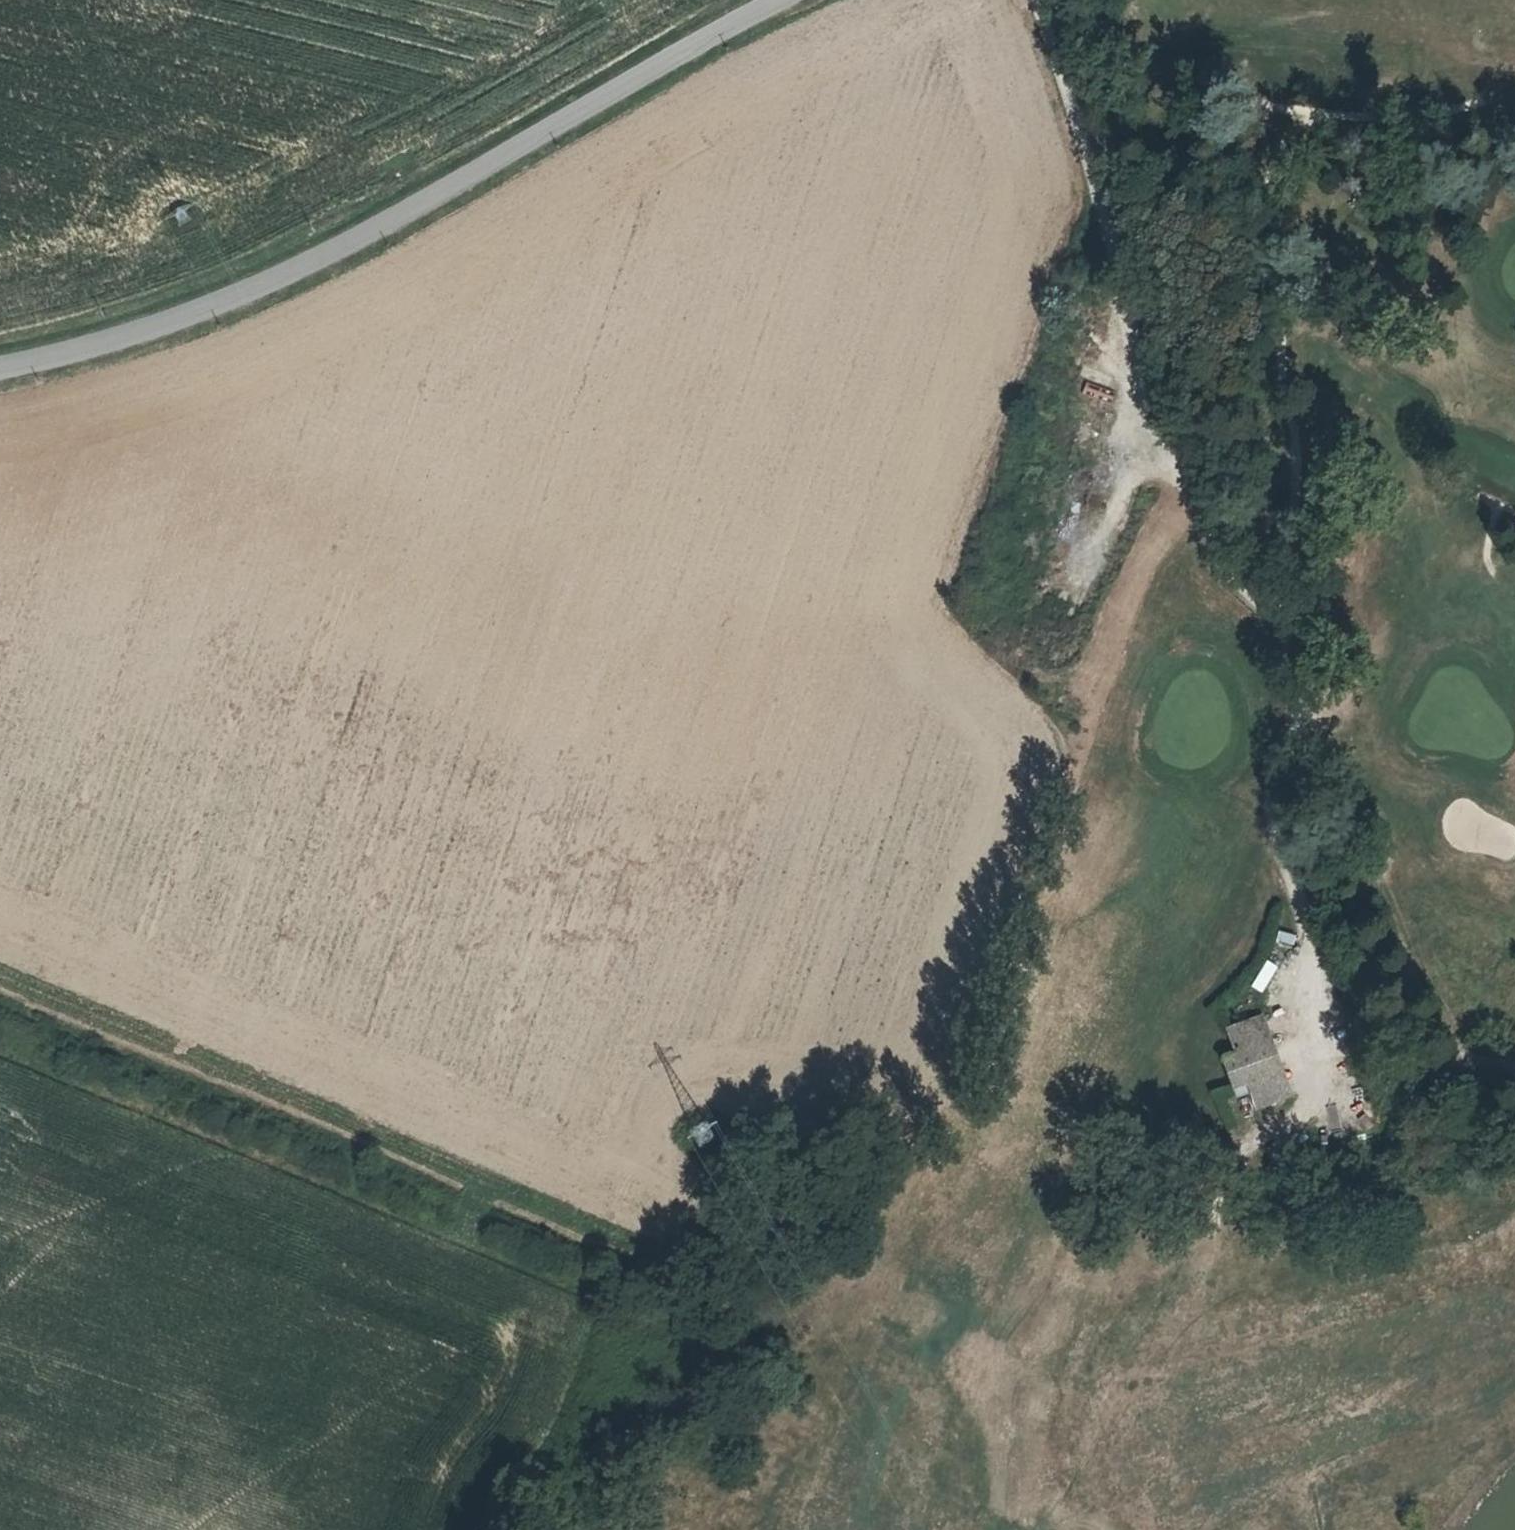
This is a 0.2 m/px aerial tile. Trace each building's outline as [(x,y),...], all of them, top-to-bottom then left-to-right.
[(1251,1105),(1287,1090),(1258,1015),(1224,1029),(1233,1051),(1220,1057),(1230,1084),(1241,1080),(1251,1105)]
